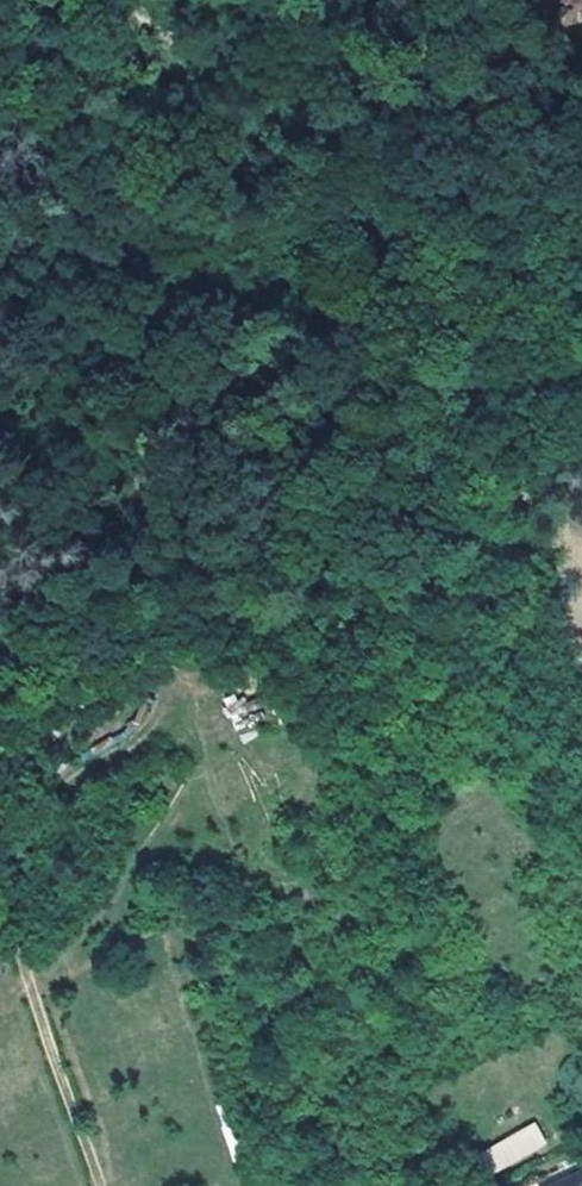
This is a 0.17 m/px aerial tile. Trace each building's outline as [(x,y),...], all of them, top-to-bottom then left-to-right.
[(493,1173),(548,1145),(536,1122),(481,1149),(493,1173)] [(556,1185),(581,1185),(581,1174),(556,1185)]
